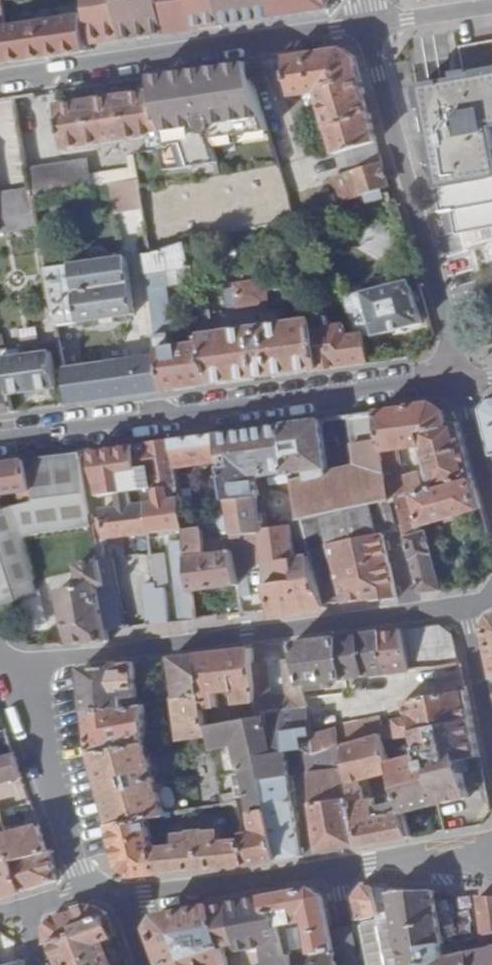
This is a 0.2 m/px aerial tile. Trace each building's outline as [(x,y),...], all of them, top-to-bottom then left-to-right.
[(87,6),(88,12),(85,13),(88,45),(144,37),(166,33),(187,30),(252,21),(330,9),(336,0),(87,0),(87,6)] [(9,62),(89,50),(88,45),(85,13),(12,24),(4,25),(9,62)] [(4,25),(12,24),(11,17),(3,18),(4,25)] [(9,62),(4,25),(0,25),(0,63),(9,62)] [(462,44),(467,76),(421,83),(439,183),(477,180),(491,178),(491,40),(462,44)] [(342,48),(285,57),(291,96),(317,92),(337,153),(338,152),(375,141),(370,118),(372,118),(360,76),(356,56),(342,48)] [(248,62),(151,76),(155,91),(169,145),(170,148),(189,145),(194,169),(220,165),(218,157),(215,141),(237,138),(270,133),(248,62)] [(169,145),(155,91),(60,105),(66,149),(149,137),(151,149),(169,145)] [(0,98),(0,129),(6,165),(26,161),(14,96),(0,98)] [(139,167),(141,179),(154,255),(187,242),(295,223),(289,197),(270,133),(237,138),(240,149),(218,157),(220,165),(194,169),(176,171),(170,148),(169,145),(151,149),(137,152),(137,154),(139,167)] [(375,141),(338,152),(343,175),(382,163),(380,155),(379,155),(375,141)] [(130,169),(139,167),(137,154),(128,156),(130,169)] [(31,189),(32,195),(91,187),(90,174),(88,160),(27,169),(31,189)] [(342,199),(387,185),(382,163),(343,175),(336,177),(342,199)] [(90,174),(91,187),(141,179),(139,167),(130,169),(90,174)] [(477,180),(482,201),(474,202),(479,232),(481,232),(491,230),(491,178),(477,180)] [(477,180),(439,183),(441,190),(449,188),(452,205),(474,202),(482,201),(477,180)] [(0,232),(38,227),(32,195),(31,189),(0,195),(0,230),(0,232)] [(474,202),(452,205),(453,211),(458,233),(458,236),(479,232),(474,202)] [(458,233),(453,211),(446,212),(449,235),(458,233)] [(481,232),(486,255),(491,254),(491,230),(481,232)] [(187,242),(154,255),(153,255),(146,256),(149,273),(160,274),(166,270),(192,266),(187,242)] [(127,257),(45,268),(56,325),(135,315),(127,257)] [(149,273),(151,289),(168,287),(166,270),(160,274),(149,273)] [(271,307),(268,281),(237,285),(240,311),(271,307)] [(366,335),(369,354),(382,351),(378,337),(422,325),(412,281),(348,298),(357,335),(357,336),(366,335)] [(160,354),(165,391),(211,385),(205,343),(202,344),(170,347),(169,334),(175,334),(168,287),(151,289),(160,354)] [(199,335),(204,334),(202,326),(199,306),(198,298),(188,299),(190,319),(196,318),(199,335)] [(210,304),(199,306),(202,326),(209,325),(212,321),(210,304)] [(314,321),(315,330),(331,328),(327,304),(312,308),(314,321)] [(205,343),(211,385),(320,370),(315,330),(314,321),(204,336),(205,343)] [(315,330),(320,370),(370,363),(369,354),(366,335),(357,336),(357,335),(347,336),(346,326),(331,328),(315,330)] [(0,335),(0,351),(6,377),(11,394),(58,387),(54,352),(9,358),(7,348),(2,345),(2,342),(6,344),(4,334),(0,335)] [(64,368),(70,404),(165,391),(160,354),(64,368)] [(15,412),(11,394),(6,377),(0,379),(0,414),(15,412)] [(491,455),(491,396),(487,397),(479,409),(491,455)] [(432,405),(378,413),(383,451),(399,448),(422,445),(431,476),(435,491),(474,480),(458,423),(455,422),(446,424),(444,415),(445,414),(432,405)] [(383,451),(378,413),(349,417),(354,447),(356,467),(328,473),(328,475),(292,484),(300,523),(309,557),(323,604),(326,604),(344,601),(329,545),(382,533),(383,535),(396,531),(389,503),(390,503),(383,451)] [(326,451),(321,420),(284,425),(291,474),(292,484),(328,475),(328,473),(326,451)] [(291,474),(284,425),(219,434),(224,467),(231,513),(234,535),(260,531),(263,530),(263,529),(255,478),(291,474)] [(224,467),(219,434),(186,439),(191,466),(192,465),(213,463),(213,468),(224,467)] [(191,466),(186,439),(172,440),(176,468),(191,466)] [(176,468),(172,440),(147,444),(155,490),(179,486),(176,468)] [(356,467),(354,447),(326,451),(328,473),(356,467)] [(399,448),(383,451),(390,503),(396,502),(396,500),(406,497),(414,495),(425,492),(421,480),(419,472),(403,478),(400,460),(399,448)] [(93,518),(81,453),(26,460),(32,490),(35,502),(37,515),(41,532),(93,525),(92,519),(93,518)] [(26,460),(0,464),(0,495),(20,492),(32,490),(26,460)] [(433,491),(435,491),(431,476),(421,480),(425,492),(428,491),(428,492),(433,490),(433,491)] [(482,509),(474,480),(435,491),(433,491),(433,490),(428,492),(428,491),(425,492),(414,495),(422,525),(424,525),(482,509)] [(179,486),(155,490),(142,492),(143,500),(143,504),(147,504),(151,534),(186,528),(186,523),(179,486)] [(32,490),(20,492),(21,505),(35,502),(32,490)] [(143,500),(142,492),(132,494),(133,502),(143,500)] [(103,517),(93,518),(92,519),(93,525),(100,561),(100,562),(112,560),(113,559),(111,550),(110,551),(108,540),(148,534),(151,534),(147,504),(143,504),(133,505),(133,502),(132,494),(121,495),(122,507),(107,509),(102,510),(103,517)] [(121,495),(106,497),(107,505),(107,509),(122,507),(121,495)] [(396,500),(396,502),(404,530),(406,537),(425,532),(417,529),(417,524),(414,525),(413,524),(412,524),(406,497),(396,500)] [(37,515),(35,502),(21,505),(15,507),(21,529),(31,527),(37,515)] [(36,593),(32,579),(23,539),(21,529),(15,507),(3,510),(0,511),(0,605),(36,593)] [(234,535),(231,513),(218,516),(218,519),(221,537),(206,539),(204,523),(202,523),(202,522),(186,523),(186,528),(188,540),(189,549),(193,591),(240,585),(240,582),(238,577),(234,535)] [(221,537),(218,519),(204,521),(204,523),(206,539),(221,537)] [(290,525),(263,529),(263,530),(260,531),(264,562),(271,611),(271,615),(274,616),(326,608),(326,604),(323,604),(309,557),(294,559),(290,525)] [(264,562),(260,531),(234,535),(238,577),(244,576),(264,562)] [(419,592),(441,590),(426,531),(425,532),(406,537),(419,592)] [(397,598),(383,535),(382,533),(329,545),(344,601),(370,598),(371,601),(397,598)] [(171,543),(172,552),(189,549),(188,540),(171,543)] [(182,621),(197,619),(193,591),(189,549),(172,552),(178,602),(180,601),(182,621)] [(156,589),(165,588),(172,587),(168,552),(151,554),(155,582),(156,589)] [(108,630),(125,628),(112,560),(100,562),(100,561),(78,566),(79,569),(83,586),(58,589),(72,643),(110,641),(108,630)] [(243,614),(255,612),(251,581),(245,582),(240,582),(240,585),(243,614)] [(148,625),(169,622),(165,588),(156,589),(155,582),(143,583),(148,625)] [(420,669),(459,664),(451,634),(440,625),(400,630),(409,672),(420,670),(420,669)] [(386,675),(409,672),(400,630),(380,633),(386,675)] [(365,677),(386,675),(380,633),(357,636),(365,677)] [(344,680),(365,677),(357,636),(338,638),(343,680),(344,680)] [(343,680),(338,638),(291,643),(295,659),(296,658),(302,687),(309,686),(310,691),(328,689),(327,684),(343,682),(343,680)] [(253,663),(252,648),(198,655),(202,695),(216,693),(223,693),(228,692),(245,690),(255,689),(252,663),(253,663)] [(202,695),(198,655),(171,658),(178,698),(202,695)] [(307,707),(302,687),(296,658),(295,659),(281,660),(281,662),(285,662),(289,697),(269,699),(265,664),(268,663),(267,661),(253,663),(252,663),(255,689),(257,711),(264,710),(264,712),(266,711),(266,713),(307,707)] [(135,684),(134,662),(81,669),(83,684),(82,685),(85,712),(87,712),(125,708),(125,698),(137,697),(135,684)] [(285,662),(281,662),(285,694),(272,695),(268,663),(265,664),(269,699),(289,697),(285,662)] [(145,683),(135,684),(137,697),(138,707),(146,705),(147,704),(145,683)] [(257,711),(255,689),(245,690),(246,714),(247,721),(258,720),(257,711)] [(472,719),(467,691),(405,700),(412,719),(414,734),(472,719)] [(216,693),(202,695),(204,710),(218,708),(216,693)] [(204,710),(202,695),(178,698),(182,737),(212,733),(212,727),(206,729),(205,720),(204,710)] [(125,708),(87,712),(91,751),(125,746),(126,748),(146,743),(146,705),(138,707),(125,708)] [(307,707),(266,713),(267,718),(269,717),(275,753),(285,751),(286,752),(303,750),(307,752),(308,754),(314,752),(311,736),(307,707)] [(267,718),(266,713),(266,711),(264,712),(264,710),(257,711),(258,720),(267,718)] [(223,716),(205,720),(206,729),(212,727),(247,721),(246,714),(223,714),(223,716)] [(269,717),(267,718),(258,720),(247,721),(212,727),(212,733),(215,749),(239,745),(243,770),(261,768),(288,765),(286,752),(285,751),(275,753),(269,717)] [(414,734),(412,719),(404,720),(400,725),(402,738),(414,735),(414,734)] [(479,757),(472,719),(414,734),(414,735),(420,755),(422,754),(425,767),(428,765),(439,805),(468,797),(459,762),(479,757)] [(384,735),(382,728),(381,722),(351,728),(353,742),(382,735),(384,735)] [(402,738),(400,725),(382,728),(384,735),(382,735),(384,740),(402,738)] [(353,742),(351,728),(333,732),(337,746),(347,744),(353,742)] [(337,746),(333,732),(333,730),(311,736),(314,752),(337,746)] [(384,740),(382,735),(353,742),(347,744),(350,767),(352,782),(362,780),(393,772),(390,763),(384,740)] [(125,746),(91,751),(113,825),(149,818),(166,815),(147,743),(146,743),(126,748),(125,746)] [(347,744),(337,746),(314,752),(308,754),(310,773),(350,767),(347,744)] [(13,752),(0,756),(0,782),(22,776),(13,752)] [(406,814),(439,805),(428,765),(425,767),(422,754),(420,755),(390,763),(393,772),(401,803),(404,814),(406,814)] [(289,775),(288,765),(261,768),(264,780),(289,775)] [(352,782),(350,767),(310,773),(314,804),(354,799),(352,782)] [(264,780),(261,768),(243,770),(243,771),(245,770),(245,772),(249,796),(256,833),(244,835),(245,840),(244,841),(248,864),(278,859),(268,812),(266,812),(265,794),(267,793),(264,780)] [(249,796),(245,772),(232,775),(236,795),(237,795),(238,799),(249,796)] [(302,856),(289,775),(264,780),(267,793),(265,794),(266,812),(268,812),(278,859),(302,856)] [(365,799),(362,780),(352,782),(354,799),(355,801),(365,799)] [(222,797),(223,804),(228,804),(237,802),(238,802),(238,799),(237,795),(236,795),(222,797)] [(361,845),(403,838),(395,811),(377,814),(377,806),(375,798),(365,799),(355,801),(361,845)] [(320,852),(361,845),(355,801),(354,799),(314,804),(320,852)] [(237,802),(228,804),(233,824),(242,823),(237,802)] [(412,837),(406,814),(404,814),(401,803),(377,806),(377,814),(395,811),(403,838),(412,837)] [(149,818),(113,825),(122,866),(134,876),(158,873),(153,849),(155,849),(149,818)] [(233,824),(234,831),(243,829),(242,823),(233,824)] [(39,825),(6,834),(0,836),(0,863),(14,860),(52,850),(51,849),(48,849),(39,825)] [(236,841),(244,841),(245,840),(244,835),(243,829),(234,831),(236,841)] [(153,849),(158,873),(248,864),(244,841),(236,841),(221,843),(220,833),(206,834),(206,831),(193,832),(194,835),(179,837),(181,847),(155,849),(153,849)] [(14,860),(21,892),(58,880),(52,850),(14,860)] [(21,892),(14,860),(0,863),(0,898),(21,892)] [(381,916),(375,886),(365,886),(363,888),(364,889),(357,896),(356,895),(354,896),(359,920),(378,916),(381,916)] [(394,916),(389,888),(375,886),(381,916),(378,916),(379,920),(394,916)] [(312,888),(264,897),(268,914),(276,915),(279,927),(296,924),(308,922),(309,931),(313,952),(335,950),(325,896),(312,888)] [(434,890),(428,891),(389,888),(394,916),(403,964),(434,964),(446,963),(445,958),(434,890)] [(479,895),(484,934),(485,934),(489,949),(491,948),(491,896),(479,895)] [(264,897),(230,903),(239,950),(265,947),(267,964),(295,964),(292,955),(286,956),(279,927),(276,915),(268,914),(264,897)] [(239,950),(230,903),(213,906),(224,945),(222,946),(223,948),(224,953),(239,950)] [(46,929),(46,942),(79,932),(78,926),(108,915),(107,912),(94,905),(54,918),(46,929)] [(213,906),(158,916),(150,928),(163,964),(170,964),(223,948),(222,946),(224,945),(213,906)] [(46,942),(47,956),(58,951),(62,961),(63,964),(115,964),(106,940),(116,937),(108,915),(78,926),(79,932),(46,942)] [(308,922),(296,924),(300,947),(307,947),(305,932),(309,931),(308,922)] [(308,953),(313,952),(309,931),(305,932),(307,947),(308,953)] [(170,964),(226,964),(224,953),(223,948),(170,964)] [(489,949),(468,951),(468,952),(471,964),(491,964),(491,948),(489,949)] [(335,950),(313,952),(308,953),(292,955),(295,964),(338,964),(335,950)] [(468,952),(445,958),(446,963),(434,964),(471,964),(468,952)]
